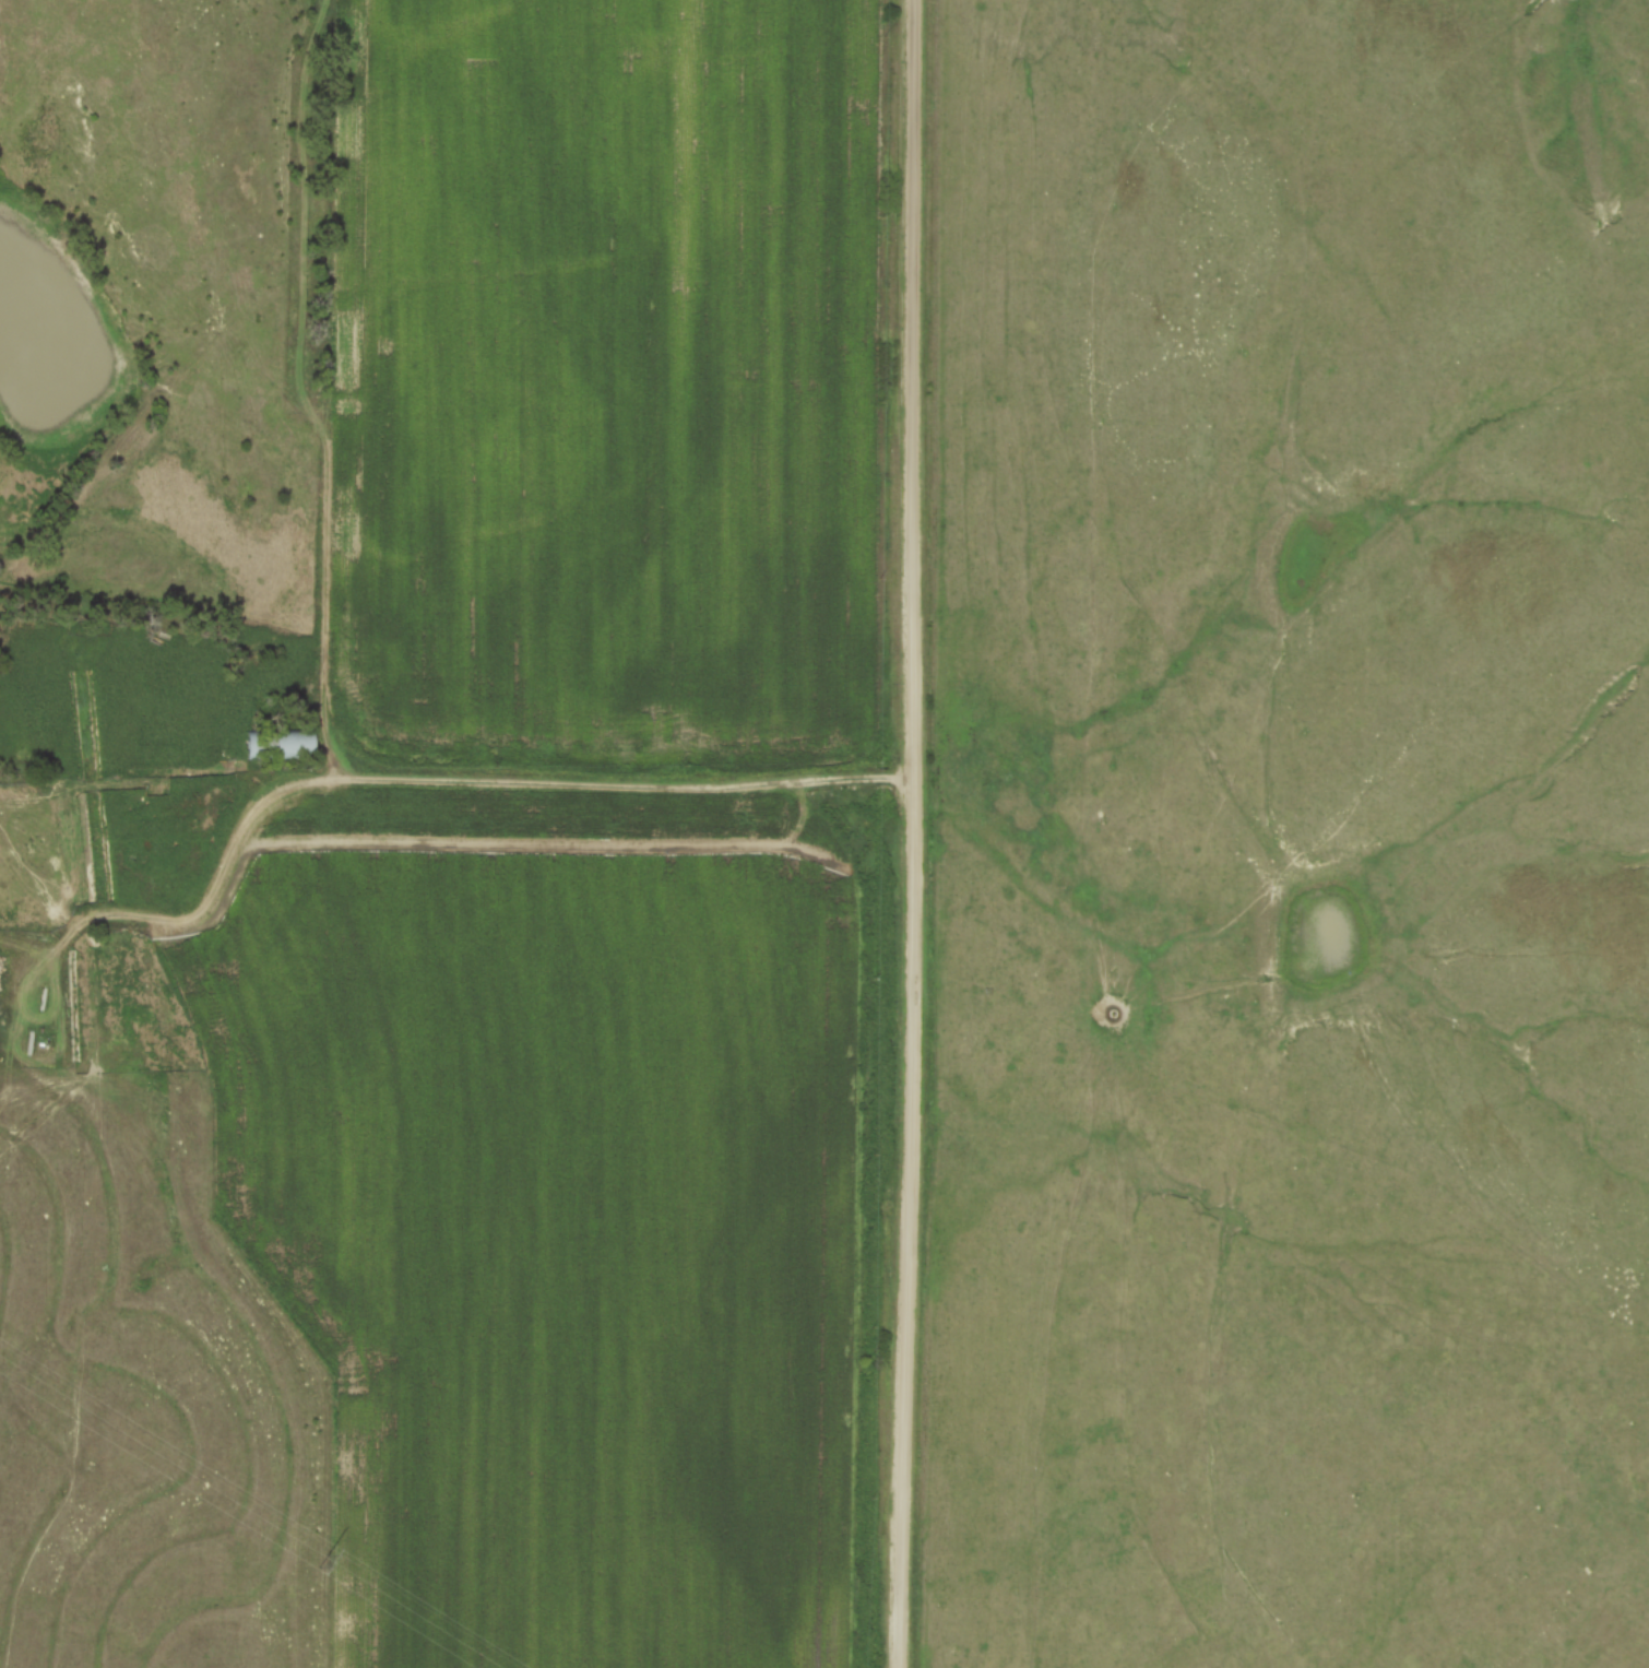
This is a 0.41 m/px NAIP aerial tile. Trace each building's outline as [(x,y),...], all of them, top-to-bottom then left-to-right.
[(246,734),(307,732),(307,760),(246,761),(246,734)]
